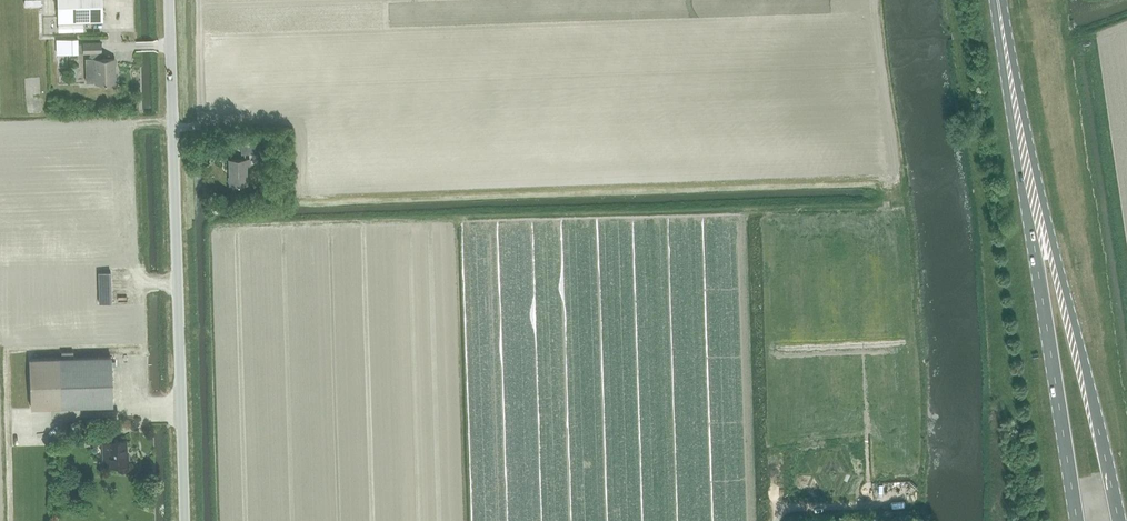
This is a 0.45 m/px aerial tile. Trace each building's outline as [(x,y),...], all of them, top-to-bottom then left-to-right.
[(59,22),(103,20),(102,0),(58,0),(59,22)] [(79,52),(78,38),(66,38),(67,53),(79,52)] [(95,82),(117,82),(116,58),(100,59),(100,51),(102,51),(102,41),(83,41),(83,51),(91,51),(91,59),(94,59),(95,82)] [(241,145),(241,147),(241,154),(259,153),(259,144),(241,145)] [(250,165),(250,159),(229,159),(229,184),(248,184),(247,165),(250,165)] [(100,304),(112,304),(110,271),(98,272),(100,304)] [(114,405),(112,355),(112,354),(75,356),(75,350),(61,350),(61,356),(31,357),(32,408),(114,405)] [(100,443),(103,443),(104,466),(119,465),(119,470),(129,469),(129,456),(126,456),(126,452),(127,451),(126,441),(114,442),(113,430),(100,430),(100,443)]
